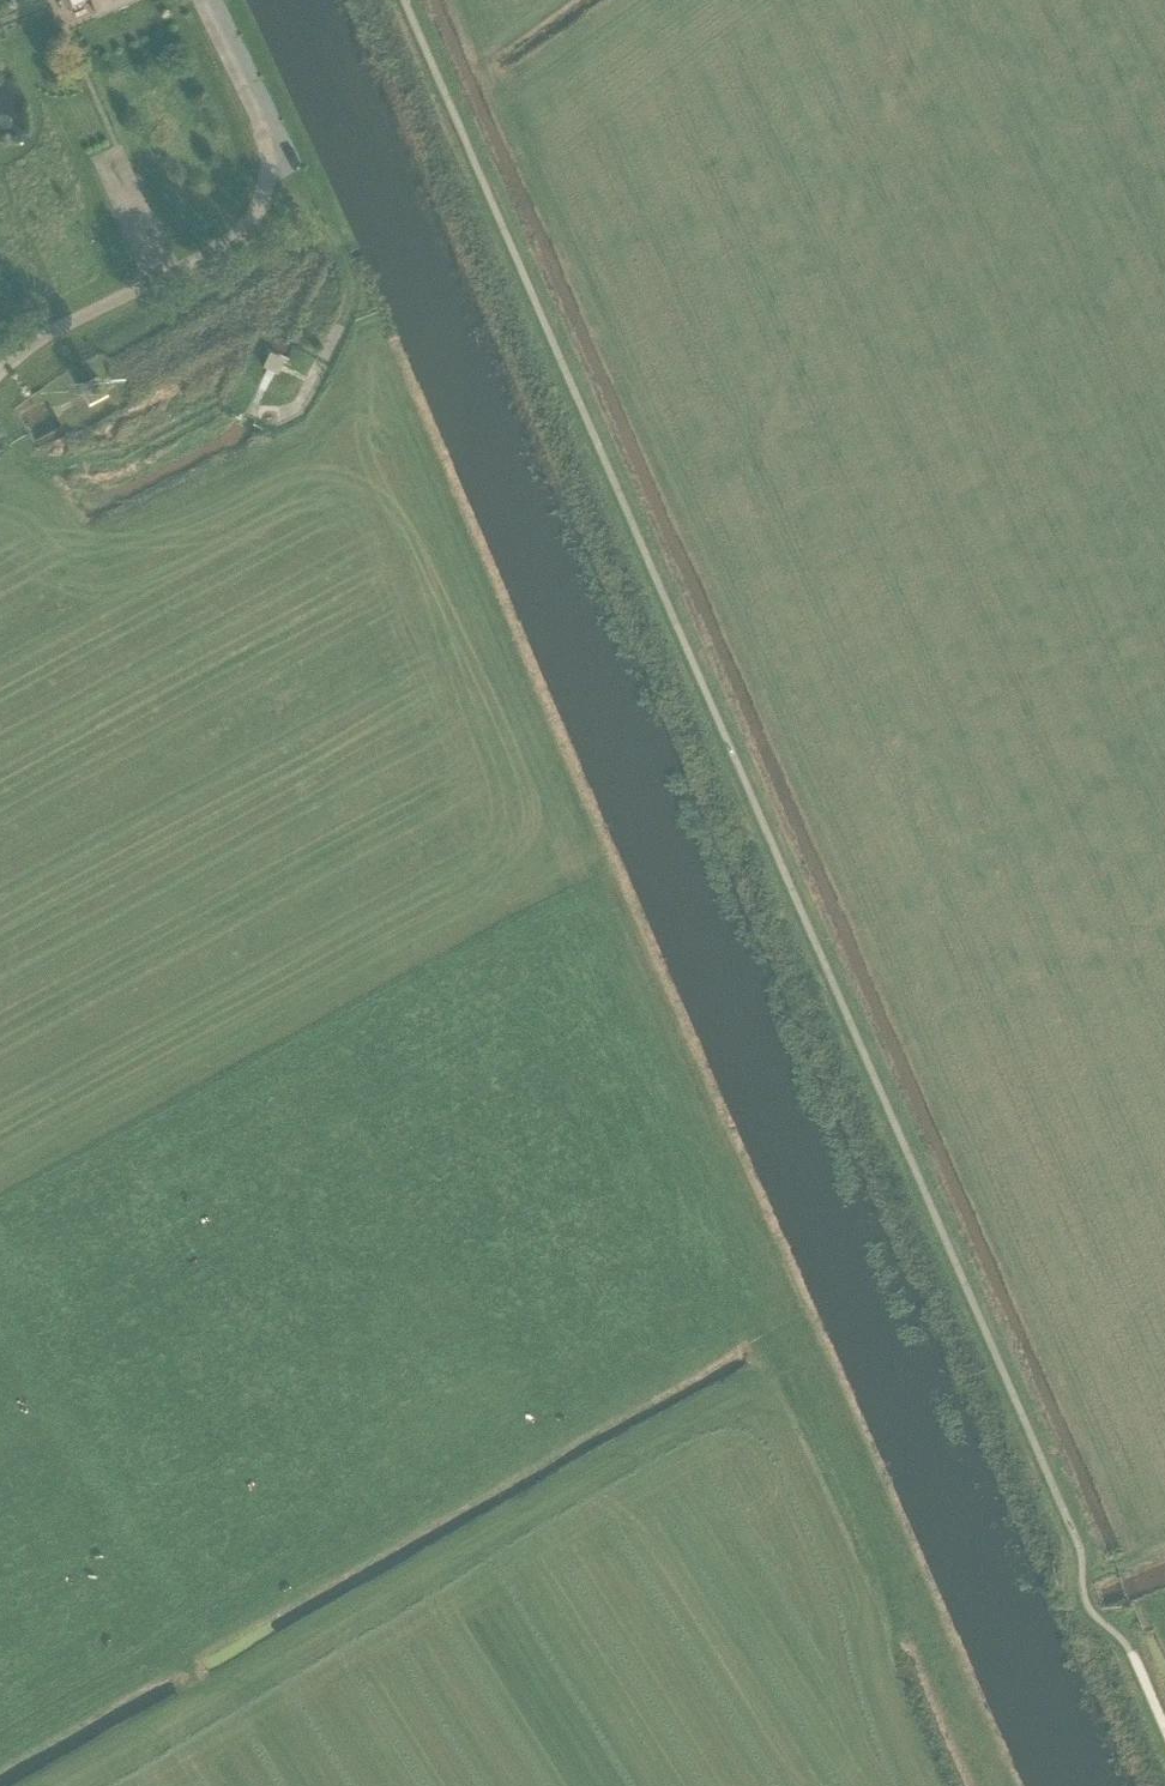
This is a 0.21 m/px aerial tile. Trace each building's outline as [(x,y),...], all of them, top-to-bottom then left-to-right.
[(72,9),(90,1),(97,17),(137,0),(69,0),(72,9)] [(81,389),(90,405),(107,396),(98,380),(81,389)]
